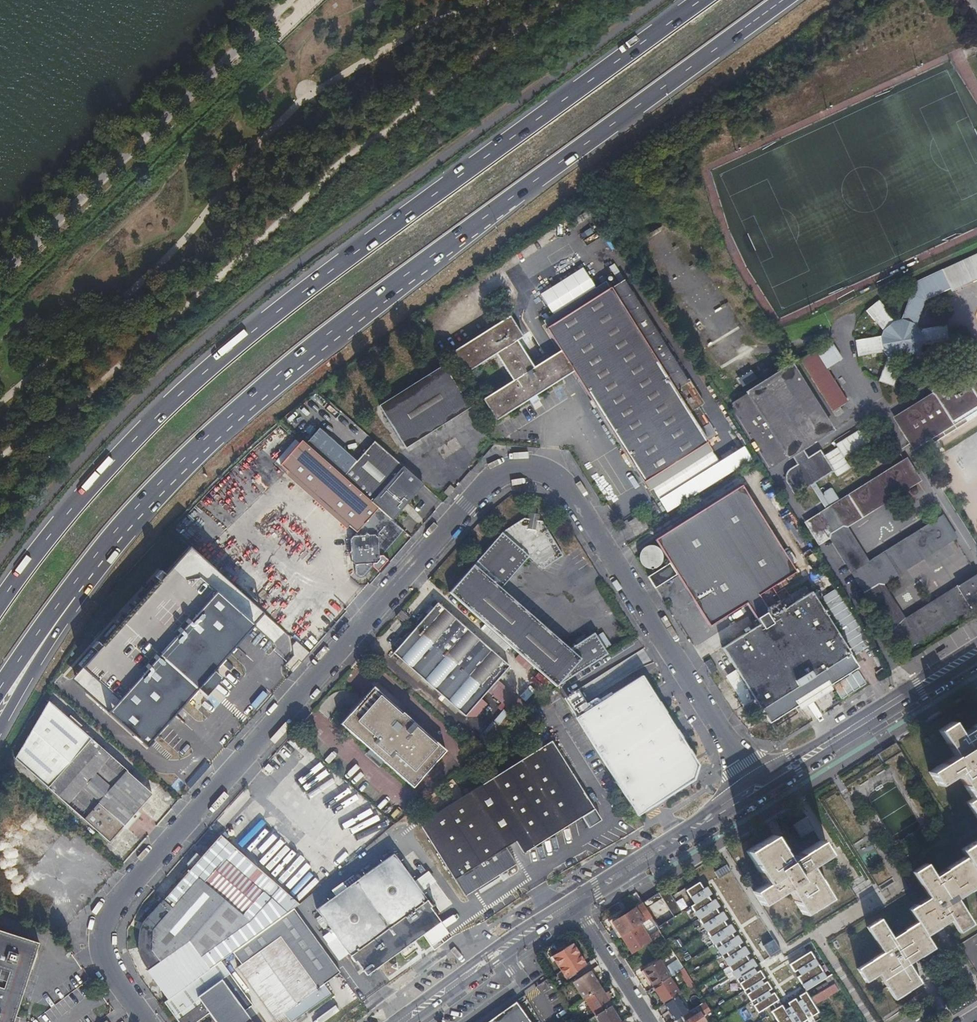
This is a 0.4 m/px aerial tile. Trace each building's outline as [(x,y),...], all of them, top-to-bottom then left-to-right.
[(321,105),(313,114),(322,122),(331,112),(321,105)] [(910,285),(913,293),(903,318),(896,319),(880,298),(867,307),(883,328),(880,334),(854,337),(856,352),(884,349),(888,355),(877,380),(891,386),(902,362),(908,361),(924,383),(937,373),(920,351),(923,345),(949,342),(948,327),(921,330),(917,324),(927,301),(951,290),(952,291),(976,280),(976,253),(910,285)] [(670,387),(681,381),(628,295),(617,302),(670,387)] [(573,373),(606,428),(670,387),(617,302),(553,342),(559,352),(532,369),(516,343),(523,339),(510,317),(453,352),(466,374),(494,356),(510,383),(483,400),(495,422),(573,373)] [(832,340),(801,360),(837,418),(845,413),(842,407),(849,402),(828,368),(844,359),(832,340)] [(804,448),(833,430),(792,365),(748,393),(749,394),(734,404),(773,466),(787,456),(789,458),(792,455),(798,464),(793,468),(791,469),(789,470),(788,472),(788,473),(787,474),(787,476),(787,478),(787,481),(788,484),(795,494),(809,485),(825,510),(808,521),(820,541),(831,533),(856,572),(868,592),(892,630),(883,635),(889,644),(898,639),(904,649),(976,603),(976,576),(904,622),(880,584),(954,538),(942,518),(868,565),(844,526),(917,480),(905,460),(838,503),(837,501),(838,500),(832,491),(830,490),(825,493),(825,495),(825,496),(823,498),(814,482),(834,469),(822,449),(810,457),(804,448)] [(472,411),(445,368),(381,409),(408,452),(472,411)] [(965,377),(963,373),(934,391),(936,395),(898,419),(915,445),(930,436),(934,442),(976,416),(976,370),(965,377)] [(682,383),(681,381),(670,387),(671,390),(682,383)] [(670,387),(606,428),(633,470),(697,430),(707,425),(696,408),(699,406),(693,395),(685,382),(682,383),(671,390),(670,387)] [(408,502),(423,485),(374,441),(356,460),(318,427),(304,443),(392,521),(398,514),(402,519),(404,520),(405,520),(407,519),(408,519),(411,516),(403,509),(408,502)] [(705,443),(697,430),(633,470),(641,483),(705,443)] [(919,452),(934,442),(930,436),(915,445),(919,452)] [(392,521),(304,443),(301,440),(277,469),(344,528),(347,524),(356,532),(349,540),(350,558),(350,562),(354,566),(354,570),(354,573),(355,575),(357,577),(359,578),(360,578),(362,578),(365,577),(368,574),(372,568),(380,575),(390,563),(382,557),(404,532),(392,521)] [(735,452),(661,499),(668,511),(742,464),(735,452)] [(789,597),(790,597),(785,588),(776,594),(772,588),(796,572),(742,486),(655,540),(675,572),(682,583),(710,627),(747,604),(756,618),(781,603),(789,597)] [(416,509),(408,502),(403,509),(411,516),(416,509)] [(449,592),(556,687),(569,678),(607,654),(594,633),(569,649),(524,608),(502,589),(507,583),(530,557),(544,570),(564,558),(544,523),(525,519),(502,533),(487,550),(449,592)] [(187,550),(83,669),(93,678),(88,685),(86,693),(144,743),(197,684),(204,691),(217,676),(211,671),(261,614),(187,550)] [(756,618),(757,620),(753,623),(756,627),(722,648),(736,670),(754,700),(769,724),(798,706),(795,701),(827,681),(830,686),(859,667),(812,592),(810,594),(805,587),(797,592),(801,599),(800,600),(796,593),(789,597),(781,603),(756,618)] [(394,653),(453,706),(466,717),(467,716),(480,701),(510,666),(437,603),(394,653)] [(399,613),(407,620),(410,617),(402,610),(399,613)] [(405,623),(407,620),(399,613),(396,616),(405,623)] [(754,700),(736,670),(726,676),(744,706),(754,700)] [(590,709),(578,690),(569,695),(580,714),(575,718),(637,816),(694,781),(697,766),(642,676),(590,709)] [(836,695),(830,686),(827,681),(795,701),(798,706),(804,715),(836,695)] [(446,750),(374,686),(341,724),(413,788),(446,750)] [(480,701),(467,716),(475,718),(487,705),(480,701)] [(48,702),(15,759),(49,789),(110,842),(152,794),(127,772),(128,771),(48,702)] [(959,734),(951,722),(938,730),(954,756),(929,771),(936,783),(955,771),(971,796),(965,800),(976,818),(976,722),(959,734)] [(594,809),(594,810),(551,741),(419,824),(464,897),(516,865),(505,847),(515,841),(523,853),(581,817),(588,829),(601,821),(594,809)] [(941,812),(929,819),(938,831),(949,825),(941,812)] [(811,864),(803,851),(790,860),(773,834),(747,850),(768,883),(755,891),(763,904),(789,888),(804,913),(830,897),(811,865),(811,864)] [(294,908),(299,903),(247,857),(221,835),(140,927),(139,929),(137,933),(136,936),(135,940),(135,944),(135,947),(136,951),(138,955),(142,962),(148,972),(154,968),(159,975),(169,968),(175,976),(200,958),(209,970),(220,961),(233,952),(294,908)] [(896,934),(912,961),(934,946),(926,934),(951,917),(960,930),(972,922),(957,897),(976,884),(976,837),(961,848),(964,854),(933,875),(925,862),(912,870),(928,896),(909,908),(917,921),(896,934)] [(822,840),(803,851),(811,864),(830,852),(822,840)] [(399,949),(406,944),(439,920),(429,907),(434,903),(432,901),(429,903),(423,894),(414,883),(393,853),(316,908),(337,936),(348,952),(354,961),(356,960),(365,973),(399,949)] [(728,864),(716,872),(720,879),(732,871),(728,864)] [(414,883),(423,894),(431,888),(423,877),(414,883)] [(700,881),(687,890),(696,904),(692,906),(758,1012),(773,1003),(776,1008),(772,1011),(779,1021),(803,1021),(820,1012),(815,1005),(812,999),(807,990),(799,995),(802,999),(800,999),(798,1000),(796,997),(788,1002),(791,1005),(788,1007),(785,1008),(781,1002),(775,992),(771,994),(770,992),(769,990),(772,988),(767,980),(764,983),(763,981),(761,979),(765,976),(760,969),(757,971),(755,969),(754,967),(758,965),(753,957),(750,959),(748,957),(746,954),(750,952),(745,945),(742,947),(740,945),(739,943),(743,941),(738,933),(734,936),(733,934),(732,932),(736,930),(731,922),(727,925),(726,922),(724,919),(728,917),(723,909),(720,912),(718,909),(716,907),(720,904),(715,897),(712,899),(710,897),(708,894),(712,892),(707,884),(704,887),(703,885),(700,881)] [(668,887),(644,902),(653,916),(659,927),(683,912),(668,887)] [(653,916),(644,902),(630,911),(626,913),(614,921),(622,935),(628,931),(638,925),(653,916)] [(340,972),(294,908),(233,952),(242,964),(238,967),(275,1019),(284,1012),(288,1018),(291,1021),(292,1021),(331,994),(324,983),(340,972)] [(912,961),(896,934),(892,937),(880,918),(867,926),(883,951),(878,954),(902,993),(916,984),(910,974),(914,971),(909,962),(912,961)] [(628,931),(622,935),(633,952),(649,942),(638,925),(628,931)] [(39,944),(0,931),(0,1021),(14,1021),(39,944)] [(339,959),(348,952),(337,936),(328,943),(339,959)] [(776,939),(765,945),(772,956),(783,950),(776,939)] [(567,977),(587,964),(573,942),(560,951),(553,955),(567,977)] [(408,947),(406,944),(399,949),(401,952),(408,947)] [(548,953),(553,955),(560,951),(555,946),(548,953)] [(813,951),(792,963),(796,971),(800,969),(801,972),(803,974),(799,976),(804,985),(807,990),(824,979),(828,977),(813,951)] [(902,993),(878,954),(858,967),(866,981),(878,973),(895,998),(902,993)] [(666,968),(660,959),(644,969),(655,986),(671,976),(666,968)] [(666,968),(671,976),(672,976),(679,971),(684,967),(680,960),(666,968)] [(163,1003),(177,1021),(197,1021),(208,1014),(215,1021),(252,1021),(244,1011),(253,1005),(220,961),(209,970),(163,1003)] [(690,987),(695,984),(684,967),(679,971),(690,987)] [(600,988),(602,986),(591,970),(589,971),(577,979),(575,980),(585,997),(586,997),(587,996),(600,988)] [(910,974),(916,984),(920,981),(914,971),(910,974)] [(812,999),(815,1005),(841,988),(832,974),(828,977),(824,979),(828,984),(817,991),(819,994),(812,999)] [(655,986),(666,1003),(682,992),(672,976),(671,976),(655,986)] [(612,1004),(613,1004),(609,998),(605,992),(602,986),(600,988),(587,996),(586,997),(597,1014),(612,1004)] [(676,1020),(682,1016),(692,1009),(682,992),(666,1003),(676,1020)] [(711,1010),(705,1001),(692,1009),(682,1016),(686,1021),(702,1021),(705,1020),(698,1010),(701,1008),(705,1014),(711,1010)] [(570,1007),(576,1018),(577,1019),(583,1015),(576,1003),(570,1007)] [(621,1021),(618,1017),(616,1014),(618,1013),(612,1004),(597,1014),(602,1021),(621,1021)] [(506,1009),(488,1021),(515,1021),(506,1009)] [(288,1018),(284,1012),(275,1019),(277,1021),(282,1021),(288,1018)]
